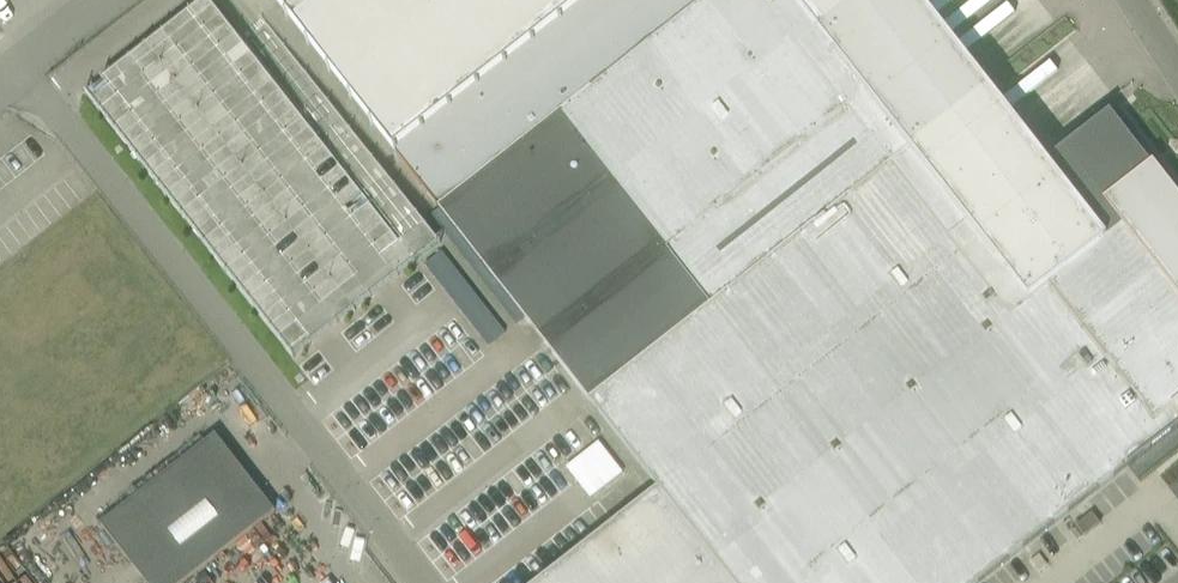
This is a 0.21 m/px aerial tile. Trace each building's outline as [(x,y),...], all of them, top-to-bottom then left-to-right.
[(1117,113),(1069,161),(946,0),(272,0),(662,490),(533,582),(989,582),(1177,435),(1177,416),(1170,401),(1177,395),(1177,189),(1117,113)] [(193,452),(101,525),(147,582),(184,582),(276,511),(215,435),(209,440),(204,435),(188,447),(193,452)] [(1076,526),(1084,537),(1100,524),(1092,514),(1076,526)]
